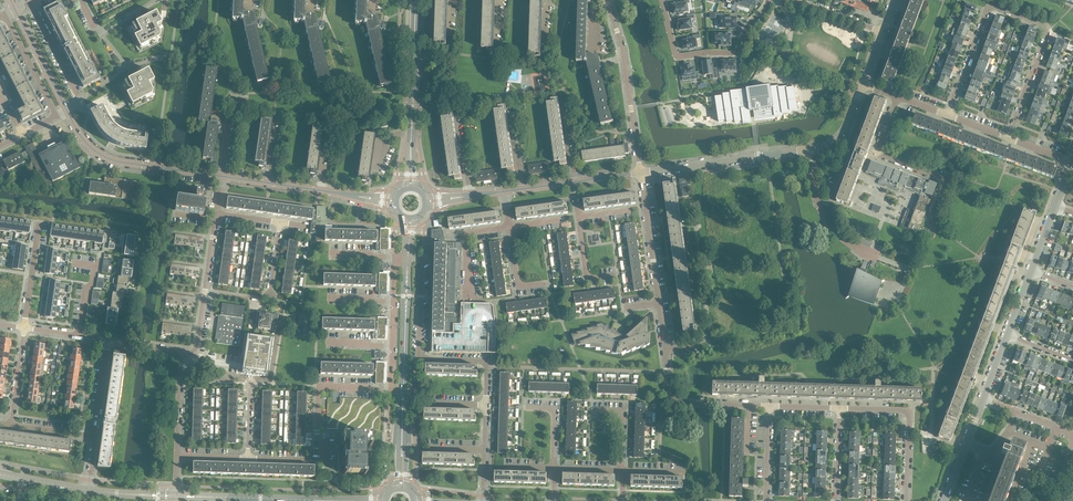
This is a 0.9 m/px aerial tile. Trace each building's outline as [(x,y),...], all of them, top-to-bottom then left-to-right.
[(244,29),(257,82),(263,80),(268,79),(256,26),(257,26),(254,13),(243,12),(244,0),(233,0),(232,19),(240,19),(240,20),(242,20),(244,29)] [(318,27),(315,15),(305,14),(305,0),(294,0),(294,21),(301,21),(302,21),(302,22),(304,22),(318,84),(330,81),(317,28),(318,28),(318,27)] [(379,27),(377,17),(366,16),(367,0),(356,0),(355,23),(363,23),(363,24),(365,24),(379,86),(391,83),(379,30),(380,30),(379,27)] [(447,0),(436,0),(436,4),(437,4),(437,9),(435,9),(435,15),(437,15),(436,20),(435,20),(435,26),(436,26),(436,31),(435,31),(435,37),(436,37),(436,42),(434,42),(440,43),(440,45),(446,46),(446,45),(447,0)] [(488,48),(487,51),(493,52),(493,51),(495,0),(485,0),(484,4),(483,4),(483,10),(484,10),(484,15),(483,15),(482,21),(484,21),(484,26),(482,26),(482,32),(483,32),(483,37),(482,37),(482,43),(483,43),(483,48),(482,48),(481,48),(488,48)] [(534,54),(539,54),(539,47),(538,47),(538,44),(539,44),(540,36),(538,36),(538,33),(540,33),(540,25),(538,25),(539,22),(540,22),(540,15),(539,14),(539,11),(540,11),(541,4),(539,4),(539,0),(542,0),(530,0),(530,5),(532,5),(531,10),(530,10),(530,16),(531,16),(531,21),(530,21),(530,27),(531,27),(531,32),(529,32),(529,38),(531,38),(530,43),(529,43),(529,49),(530,49),(530,54),(529,54),(534,54)] [(687,3),(689,3),(689,0),(682,0),(680,0),(681,4),(680,4),(680,3),(678,4),(672,5),(673,10),(674,14),(678,13),(679,15),(684,14),(683,12),(688,11),(687,3)] [(723,2),(732,6),(731,10),(735,11),(738,4),(735,3),(736,0),(724,0),(723,2)] [(758,0),(739,0),(738,4),(737,5),(749,9),(751,5),(756,7),(758,0)] [(923,0),(911,0),(897,38),(882,78),(881,81),(891,85),(891,84),(894,86),(895,83),(892,81),(907,42),(909,37),(912,38),(913,35),(910,34),(923,0)] [(601,125),(613,122),(613,121),(611,122),(610,119),(599,68),(601,68),(598,55),(587,55),(589,2),(588,2),(588,1),(578,1),(576,62),(584,62),(584,63),(586,63),(601,125)] [(869,5),(870,3),(866,2),(866,4),(857,1),(854,6),(855,7),(867,12),(868,11),(870,6),(870,5),(869,5)] [(99,78),(60,3),(44,11),(82,87),(99,78)] [(965,11),(965,12),(974,15),(973,14),(975,11),(976,8),(976,9),(976,8),(968,5),(966,12),(965,11)] [(162,41),(164,27),(156,12),(148,16),(148,15),(140,19),(141,20),(126,27),(139,53),(162,41)] [(974,15),(965,12),(966,12),(963,18),(971,21),(973,15),(974,15)] [(724,18),(724,13),(715,13),(715,18),(718,18),(718,23),(718,24),(721,24),(720,28),(729,28),(729,31),(734,31),(734,28),(735,28),(735,27),(737,27),(737,23),(736,23),(736,18),(724,18)] [(692,29),(690,19),(694,18),(694,15),(687,16),(687,19),(679,21),(679,24),(678,25),(678,26),(677,26),(678,30),(679,29),(679,31),(692,29)] [(993,22),(1001,25),(1002,25),(1004,19),(996,16),(994,22),(993,22)] [(971,21),(963,18),(961,24),(960,24),(969,28),(969,27),(971,21)] [(999,32),(1001,25),(993,22),(994,22),(992,26),(991,29),(991,28),(999,32)] [(1038,29),(1030,26),(1018,22),(1017,24),(1026,27),(1025,30),(1028,31),(1027,34),(1026,34),(1035,38),(1035,37),(1034,37),(1037,31),(1038,29)] [(969,28),(960,24),(959,24),(957,29),(954,28),(952,32),(961,36),(965,37),(966,34),(967,34),(966,33),(968,27),(969,28)] [(1001,32),(999,32),(991,28),(991,29),(990,32),(989,35),(997,38),(999,39),(1001,32)] [(0,31),(0,78),(10,97),(22,121),(41,111),(0,31)] [(731,46),(731,34),(730,34),(730,32),(725,32),(725,34),(715,34),(715,35),(712,35),(712,43),(715,43),(715,44),(719,44),(718,46),(731,46)] [(960,39),(961,36),(952,32),(951,36),(954,37),(952,43),(953,43),(953,44),(962,47),(961,47),(963,43),(964,40),(964,41),(964,40),(960,39)] [(698,47),(696,39),(700,38),(699,34),(692,35),(693,39),(683,41),(683,44),(682,44),(683,49),(689,48),(689,49),(693,49),(693,48),(698,47)] [(1035,38),(1026,34),(1026,35),(1027,35),(1024,41),(1032,44),(1034,38),(1035,38)] [(994,44),(997,38),(989,35),(988,35),(989,35),(987,39),(987,41),(986,41),(994,44),(995,44),(994,44)] [(1057,39),(1056,41),(1055,45),(1054,45),(1063,48),(1065,42),(1057,38),(1057,39)] [(992,50),(994,44),(986,41),(987,42),(985,45),(984,48),(984,47),(984,48),(992,51),(992,50)] [(1032,44),(1024,41),(1022,47),(1021,47),(1030,50),(1032,44)] [(962,47),(953,44),(951,50),(959,53),(960,49),(961,47),(962,47)] [(1062,48),(1063,48),(1054,45),(1055,45),(1053,51),(1052,51),(1061,55),(1061,54),(1060,54),(1062,49),(1063,49),(1063,48),(1062,48)] [(1030,51),(1030,50),(1021,47),(1020,47),(1018,53),(1020,54),(1028,57),(1027,56),(1030,50),(1030,51)] [(990,57),(992,51),(984,48),(983,52),(982,54),(981,54),(990,57)] [(959,53),(951,50),(950,50),(951,50),(949,56),(948,56),(957,60),(957,59),(956,59),(959,53)] [(1061,55),(1052,51),(1052,52),(1050,58),(1058,61),(1060,55),(1061,55)] [(1028,57),(1020,54),(1018,53),(1017,53),(1016,55),(1019,56),(1017,60),(1025,63),(1027,57),(1028,57)] [(987,63),(990,57),(981,54),(982,54),(980,60),(979,60),(987,63),(988,63),(987,63)] [(957,60),(948,56),(948,57),(949,57),(946,63),(954,66),(955,66),(954,66),(955,62),(956,60),(957,60)] [(1058,61),(1050,58),(1046,68),(1050,69),(1059,72),(1061,69),(1055,67),(1058,61)] [(987,63),(979,60),(979,61),(977,67),(977,66),(977,67),(976,70),(975,70),(976,70),(989,75),(990,71),(987,71),(990,64),(987,63)] [(1025,63),(1017,60),(1015,66),(1014,66),(1023,69),(1022,69),(1025,63)] [(713,67),(712,64),(711,61),(702,62),(704,75),(710,75),(710,79),(718,78),(717,68),(712,69),(712,68),(713,67)] [(736,65),(736,61),(731,61),(727,61),(722,61),(722,64),(717,64),(719,72),(722,72),(722,70),(727,70),(730,71),(730,70),(736,70),(736,67),(736,65)] [(954,66),(946,63),(944,69),(943,69),(952,72),(953,68),(954,66)] [(695,72),(694,67),(690,68),(690,64),(685,64),(685,66),(681,67),(682,77),(690,76),(690,80),(699,78),(698,71),(695,72)] [(1023,70),(1023,69),(1014,66),(1013,66),(1011,72),(1021,76),(1020,75),(1022,69),(1023,70)] [(210,122),(217,68),(214,68),(214,69),(206,68),(205,74),(206,74),(206,76),(205,79),(204,79),(203,85),(205,85),(204,87),(204,90),(203,90),(202,95),(203,96),(202,101),(201,100),(200,106),(202,106),(201,111),(200,111),(199,117),(200,117),(199,122),(198,122),(207,124),(207,126),(206,132),(207,132),(207,137),(205,137),(205,143),(206,143),(205,148),(204,148),(203,153),(204,154),(204,159),(202,158),(202,159),(212,160),(212,162),(214,162),(218,128),(219,128),(221,126),(219,124),(219,123),(216,123),(214,120),(211,122),(210,122)] [(153,99),(155,83),(148,69),(141,73),(140,72),(133,76),(133,77),(118,85),(131,110),(153,99)] [(952,72),(943,69),(944,69),(942,75),(941,75),(950,79),(950,78),(949,78),(952,72)] [(1058,76),(1059,72),(1050,69),(1049,72),(1045,71),(1043,77),(1042,77),(1050,80),(1051,81),(1053,82),(1056,75),(1058,76)] [(989,75),(976,70),(975,73),(974,73),(975,74),(972,80),(972,79),(972,80),(981,83),(980,83),(983,77),(987,78),(989,75)] [(1020,76),(1021,76),(1011,72),(1008,78),(1005,77),(1004,81),(1013,84),(1015,85),(1016,82),(1018,82),(1019,79),(1020,76)] [(950,79),(941,75),(939,75),(938,77),(941,78),(939,82),(947,85),(949,79),(950,79)] [(1048,86),(1050,80),(1042,77),(1043,77),(1041,83),(1040,83),(1040,84),(1048,86)] [(982,84),(981,83),(972,80),(971,84),(970,86),(969,86),(980,90),(982,84)] [(947,85),(939,82),(937,81),(934,87),(936,88),(945,92),(945,91),(947,85)] [(1015,85),(1013,84),(1004,81),(1002,84),(1005,85),(1003,91),(1005,92),(1013,95),(1015,89),(1016,89),(1014,88),(1015,85)] [(1048,87),(1048,86),(1040,84),(1038,90),(1046,93),(1048,87)] [(797,109),(797,102),(796,96),(795,89),(794,89),(794,88),(794,87),(786,89),(786,87),(778,88),(778,87),(770,88),(770,87),(770,86),(730,92),(731,93),(722,95),(723,95),(723,96),(715,97),(715,98),(715,99),(716,107),(717,114),(718,120),(718,121),(718,122),(725,121),(726,121),(727,122),(726,122),(735,121),(735,122),(734,122),(735,123),(743,122),(743,123),(751,122),(749,110),(753,109),(757,109),(757,114),(758,118),(775,119),(775,118),(774,118),(774,117),(777,117),(782,116),(782,115),(782,116),(782,114),(785,114),(790,113),(790,111),(798,110),(797,110),(797,109)] [(980,90),(969,86),(970,86),(967,92),(976,96),(977,96),(980,90)] [(1046,93),(1038,90),(1037,92),(1036,96),(1035,96),(1043,99),(1045,93),(1046,93)] [(976,96),(967,92),(967,93),(965,99),(973,102),(974,102),(973,102),(975,96),(976,96)] [(1013,95),(1005,92),(1003,98),(1002,98),(1011,102),(1011,101),(1010,101),(1011,99),(1013,95)] [(1044,99),(1043,99),(1035,96),(1036,96),(1033,103),(1033,102),(1033,103),(1041,106),(1043,99),(1044,100),(1044,99)] [(560,165),(563,165),(565,165),(556,98),(551,99),(552,102),(546,103),(547,104),(548,109),(547,109),(548,109),(548,114),(549,119),(549,120),(550,125),(549,125),(550,125),(550,130),(551,130),(551,135),(551,136),(552,141),(553,146),(552,146),(553,146),(553,151),(553,152),(554,157),(555,162),(555,163),(560,162),(560,165)] [(866,153),(872,138),(885,102),(874,98),(852,157),(851,157),(852,157),(847,170),(836,201),(841,203),(850,207),(852,201),(848,200),(858,174),(859,174),(864,162),(865,162),(864,161),(865,158),(866,159),(866,158),(865,158),(867,154),(866,153)] [(1011,102),(1002,98),(1003,99),(1000,105),(1008,108),(1009,108),(1008,107),(1010,101),(1011,102)] [(1041,106),(1033,103),(1031,109),(1038,112),(1041,106)] [(1008,108),(1000,105),(998,104),(995,110),(1006,114),(1007,111),(1008,108)] [(145,135),(144,136),(130,134),(123,132),(117,129),(112,125),(109,119),(102,106),(96,110),(96,109),(90,112),(97,127),(99,129),(100,131),(102,133),(103,135),(105,137),(107,138),(109,140),(113,143),(115,144),(118,145),(120,146),(123,147),(125,147),(128,148),(143,150),(145,150),(147,142),(148,135),(145,135)] [(507,173),(510,172),(513,172),(504,106),(498,106),(498,107),(499,107),(499,110),(494,110),(494,111),(495,116),(496,121),(495,121),(495,122),(496,122),(496,127),(497,132),(498,137),(498,138),(499,143),(498,143),(499,143),(499,148),(500,153),(500,154),(501,159),(502,164),(501,164),(502,164),(502,169),(502,170),(507,169),(508,172),(507,172),(507,173)] [(1066,108),(1063,114),(1066,115),(1072,118),(1072,110),(1066,108)] [(1039,112),(1038,112),(1031,109),(1030,109),(1031,109),(1029,115),(1028,115),(1036,118),(1038,112),(1039,112)] [(455,180),(458,179),(460,179),(451,113),(446,114),(446,117),(441,118),(442,118),(442,123),(442,124),(443,129),(444,134),(445,139),(444,139),(444,140),(445,140),(445,145),(446,150),(447,155),(446,155),(447,156),(447,161),(448,161),(448,166),(449,171),(449,172),(450,177),(449,177),(454,176),(455,180)] [(0,117),(1,119),(6,129),(12,126),(6,114),(0,117)] [(1037,118),(1036,118),(1028,115),(1029,116),(1026,122),(1026,121),(1026,122),(1034,125),(1034,124),(1036,119),(1037,118)] [(1066,115),(1064,121),(1072,124),(1072,120),(1072,118),(1066,115)] [(915,116),(911,125),(1053,179),(1057,169),(1058,165),(1055,164),(1054,167),(1009,151),(1011,148),(1008,147),(1006,150),(962,133),(963,130),(960,129),(954,127),(953,130),(915,116)] [(265,168),(266,163),(272,119),(269,118),(269,120),(261,118),(260,124),(261,124),(260,129),(259,129),(258,135),(260,135),(259,140),(257,140),(257,146),(258,146),(257,151),(256,151),(255,156),(256,157),(256,162),(254,161),(254,162),(259,162),(258,167),(258,166),(259,166),(262,170),(265,167),(265,168)] [(1072,125),(1072,124),(1064,121),(1063,121),(1064,122),(1062,128),(1061,127),(1061,128),(1070,131),(1069,130),(1071,127),(1072,124),(1072,125)] [(324,126),(321,125),(320,127),(312,126),(311,131),(313,132),(312,137),(311,136),(310,142),(311,142),(310,147),(309,147),(308,153),(310,153),(309,158),(307,158),(307,164),(308,164),(307,169),(306,169),(310,170),(310,174),(311,174),(314,177),(317,174),(317,175),(318,170),(317,170),(324,126)] [(1056,133),(1067,137),(1069,131),(1070,131),(1061,128),(1058,126),(1056,133)] [(368,182),(369,182),(369,178),(367,178),(368,171),(367,171),(367,167),(369,167),(370,160),(368,160),(369,156),(370,157),(371,149),(370,149),(370,146),(372,146),(373,139),(371,138),(372,135),(373,135),(363,133),(362,139),(364,139),(363,144),(362,144),(361,150),(362,150),(362,155),(360,155),(359,161),(361,161),(360,166),(359,166),(358,171),(359,171),(359,176),(357,176),(362,177),(361,181),(362,181),(363,181),(365,184),(368,182)] [(39,155),(38,155),(45,168),(52,182),(54,181),(79,168),(80,168),(78,164),(79,163),(80,163),(81,164),(82,164),(82,163),(83,163),(84,162),(84,161),(84,160),(84,159),(83,158),(83,157),(82,157),(81,157),(80,157),(79,158),(78,159),(78,160),(76,161),(71,151),(66,141),(56,146),(54,143),(54,144),(47,147),(48,150),(41,154),(39,155)] [(617,147),(618,157),(625,156),(625,154),(627,154),(626,144),(623,144),(624,146),(623,146),(617,147)] [(618,157),(617,147),(610,148),(611,158),(618,157)] [(611,158),(610,148),(603,149),(604,159),(611,158)] [(597,160),(596,149),(595,150),(589,151),(589,150),(590,161),(597,160)] [(604,159),(603,149),(596,150),(596,149),(597,160),(604,159)] [(590,161),(589,150),(588,150),(588,151),(582,151),(581,151),(583,162),(590,161)] [(937,184),(928,181),(926,180),(925,180),(872,160),(870,160),(867,169),(866,169),(865,172),(866,172),(881,178),(882,178),(880,182),(904,191),(905,187),(906,187),(906,186),(910,188),(910,189),(913,190),(913,189),(913,190),(914,189),(920,191),(919,192),(924,194),(924,193),(932,197),(932,196),(936,185),(937,184)] [(42,188),(43,181),(36,166),(0,161),(0,182),(42,188)] [(528,164),(529,175),(536,174),(537,174),(543,173),(544,173),(550,172),(549,161),(549,162),(542,163),(542,162),(542,163),(535,164),(535,163),(535,164),(528,165),(528,164)] [(475,172),(476,182),(477,182),(484,181),(491,180),(497,179),(498,180),(498,179),(496,169),(490,170),(489,170),(482,171),(475,172)] [(137,182),(113,178),(111,178),(111,179),(105,180),(104,180),(104,183),(104,184),(90,183),(90,187),(89,190),(89,194),(134,200),(137,182)] [(694,332),(696,332),(696,327),(695,327),(694,328),(675,186),(676,186),(677,186),(680,185),(681,190),(680,190),(681,197),(689,196),(686,179),(676,181),(675,180),(673,180),(673,182),(667,181),(667,184),(663,184),(683,332),(687,332),(688,334),(694,332)] [(197,187),(195,197),(205,199),(207,188),(197,187)] [(634,193),(631,193),(617,195),(619,206),(636,204),(634,193)] [(619,206),(617,195),(600,197),(602,208),(619,206)] [(923,219),(925,216),(926,217),(928,212),(926,212),(927,208),(929,209),(931,204),(929,204),(930,201),(931,200),(924,198),(924,197),(920,196),(919,198),(920,198),(918,204),(917,204),(917,205),(917,207),(916,206),(914,212),(915,212),(914,212),(909,210),(902,227),(910,230),(911,229),(919,232),(920,233),(922,228),(920,227),(922,224),(923,225),(925,220),(923,219)] [(205,201),(177,197),(175,209),(203,213),(205,201)] [(245,200),(228,197),(226,208),(243,211),(245,200)] [(602,208),(600,197),(583,200),(584,211),(602,208)] [(262,202),(245,200),(243,211),(261,213),(262,202)] [(279,205),(262,202),(261,213),(278,216),(279,205)] [(568,213),(567,202),(550,205),(551,215),(568,213)] [(874,204),(872,211),(879,213),(881,207),(874,204)] [(296,207),(279,205),(278,216),(295,218),(296,207)] [(551,215),(550,205),(533,207),(534,218),(551,215)] [(316,210),(314,210),(313,215),(317,216),(316,217),(325,217),(324,217),(324,211),(323,211),(323,208),(324,208),(320,208),(317,208),(317,206),(316,206),(316,210)] [(301,208),(296,207),(295,218),(311,220),(312,221),(313,215),(314,210),(301,208)] [(534,218),(533,207),(515,209),(517,220),(534,218)] [(960,379),(938,437),(949,441),(950,441),(972,387),(972,384),(974,385),(975,382),(973,381),(993,327),(1014,273),(1016,273),(1017,270),(1014,269),(1016,264),(1034,214),(1023,210),(1003,265),(1004,265),(1003,268),(1002,268),(961,376),(962,377),(961,380),(960,379)] [(501,222),(500,217),(499,212),(482,214),(484,225),(501,222)] [(484,225),(482,214),(465,216),(466,227),(484,225)] [(325,225),(325,217),(316,217),(317,216),(313,215),(312,221),(311,220),(311,225),(325,225)] [(466,227),(465,216),(448,219),(449,229),(466,227)] [(9,232),(11,219),(5,218),(3,231),(9,232)] [(15,233),(17,219),(11,219),(9,232),(10,232),(10,231),(15,232),(15,233)] [(22,234),(24,220),(17,219),(15,233),(22,234)] [(31,221),(24,220),(22,234),(22,233),(29,234),(29,232),(30,232),(31,228),(30,227),(31,221)] [(1067,234),(1071,224),(1064,222),(1063,226),(1062,227),(1061,232),(1067,234)] [(625,224),(626,231),(636,230),(635,223),(631,223),(630,223),(630,224),(625,224)] [(57,238),(59,225),(52,224),(51,231),(50,230),(50,235),(51,235),(50,237),(57,238)] [(64,239),(65,226),(59,225),(57,238),(64,239)] [(325,229),(325,225),(311,225),(310,233),(316,234),(316,233),(325,233),(325,229)] [(70,240),(72,227),(65,226),(64,239),(70,240)] [(76,241),(78,228),(72,227),(70,240),(76,241)] [(82,241),(84,229),(78,228),(76,241),(82,241)] [(380,232),(377,232),(377,242),(376,242),(376,250),(389,251),(390,228),(380,228),(380,232)] [(89,242),(90,230),(84,229),(82,241),(89,242)] [(325,229),(325,233),(325,241),(324,241),(342,241),(342,230),(328,230),(328,229),(325,229)] [(95,243),(97,231),(90,230),(89,242),(95,243)] [(359,231),(342,230),(342,241),(359,242),(359,231)] [(443,230),(434,232),(433,242),(437,242),(433,353),(442,353),(442,352),(482,353),(483,330),(488,330),(495,330),(492,306),(490,303),(460,302),(462,243),(445,242),(443,230)] [(103,238),(103,232),(97,231),(95,243),(102,244),(102,243),(103,243),(104,238),(103,238)] [(226,231),(225,237),(234,239),(235,232),(230,231),(229,231),(226,231)] [(377,242),(377,232),(366,231),(359,231),(359,242),(376,242),(377,242)] [(557,234),(558,240),(568,239),(567,232),(563,233),(562,233),(557,234)] [(181,245),(183,235),(175,234),(174,244),(181,245)] [(138,237),(124,235),(123,241),(137,243),(138,237)] [(188,246),(190,236),(183,235),(181,245),(188,246)] [(257,235),(256,242),(266,243),(267,236),(263,236),(262,235),(262,236),(257,235)] [(196,247),(197,237),(190,236),(188,246),(196,247)] [(204,238),(197,237),(196,247),(203,248),(204,238)] [(289,239),(288,246),(297,248),(298,241),(294,240),(292,240),(289,239)] [(137,244),(137,243),(123,241),(122,248),(135,250),(136,244),(137,244)] [(489,243),(490,250),(500,249),(499,242),(495,242),(494,242),(489,243)] [(232,252),(233,245),(224,244),(223,251),(232,252)] [(134,256),(135,250),(122,248),(121,255),(134,257),(134,256)] [(1054,268),(1058,258),(1052,256),(1050,260),(1050,261),(1048,266),(1054,268)] [(230,265),(231,259),(222,257),(221,264),(230,265)] [(1061,270),(1064,261),(1058,258),(1054,268),(1061,270)] [(119,265),(119,268),(133,270),(133,269),(134,261),(123,260),(123,264),(121,263),(119,265)] [(377,270),(382,270),(383,271),(387,266),(383,261),(382,262),(377,262),(377,270)] [(1067,273),(1071,263),(1064,261),(1061,270),(1067,273)] [(177,275),(178,265),(171,264),(170,274),(177,275)] [(184,276),(186,266),(178,265),(177,275),(184,276)] [(191,277),(193,267),(186,266),(184,276),(191,277)] [(200,268),(193,267),(191,277),(199,278),(200,268)] [(132,271),(133,270),(119,268),(118,270),(119,272),(119,276),(128,278),(131,278),(132,271)] [(865,272),(860,271),(859,274),(858,273),(850,296),(845,297),(846,298),(850,296),(872,305),(878,288),(881,282),(885,281),(884,279),(880,282),(864,276),(865,272)] [(387,295),(388,277),(388,273),(371,272),(371,276),(375,276),(375,287),(378,287),(378,295),(387,295)] [(340,286),(341,275),(323,274),(323,285),(340,286)] [(358,286),(358,275),(341,275),(340,286),(358,286)] [(375,276),(371,276),(358,275),(358,286),(375,287),(375,276)] [(127,285),(128,278),(119,276),(118,276),(118,280),(116,279),(114,281),(113,284),(127,286),(127,285)] [(227,285),(228,279),(219,277),(218,284),(222,285),(223,285),(227,286),(228,285),(227,285)] [(574,286),(573,279),(564,280),(565,287),(564,287),(569,287),(570,287),(574,286)] [(259,290),(260,283),(251,282),(250,288),(250,289),(254,289),(254,290),(255,290),(255,289),(259,290)] [(644,290),(643,283),(633,284),(634,291),(639,290),(639,291),(640,291),(640,290),(644,290)] [(127,287),(127,286),(113,284),(113,286),(114,288),(116,288),(116,293),(123,294),(126,294),(127,287)] [(293,288),(291,288),(282,286),(281,293),(285,294),(286,294),(294,295),(294,290),(293,288)] [(1043,298),(1047,289),(1040,286),(1039,291),(1039,290),(1038,291),(1039,292),(1037,296),(1043,298)] [(506,295),(506,289),(496,290),(497,297),(502,296),(503,296),(506,295)] [(615,293),(614,289),(607,290),(609,299),(615,298),(615,294),(615,293)] [(1049,301),(1053,291),(1047,289),(1043,298),(1049,301)] [(609,299),(607,290),(601,291),(602,300),(609,299)] [(602,300),(601,291),(594,292),(595,301),(602,300)] [(1055,303),(1059,293),(1053,291),(1049,301),(1055,303)] [(123,294),(116,293),(113,292),(112,296),(111,296),(109,297),(109,300),(122,302),(122,301),(123,294)] [(589,302),(587,292),(581,293),(582,303),(589,302)] [(595,301),(594,292),(587,292),(589,302),(595,301)] [(173,304),(174,294),(167,293),(165,303),(173,304)] [(582,303),(581,293),(574,294),(574,298),(574,299),(575,304),(582,303)] [(1062,305),(1065,296),(1059,293),(1055,303),(1062,305)] [(180,305),(181,295),(174,294),(173,304),(180,305)] [(187,306),(189,296),(181,295),(180,305),(187,306)] [(196,297),(189,296),(187,306),(195,307),(196,297)] [(1067,309),(1068,308),(1072,298),(1065,296),(1062,305),(1061,307),(1067,309)] [(547,298),(540,299),(541,309),(548,308),(547,303),(547,302),(547,298)] [(122,303),(122,302),(109,300),(108,303),(109,304),(109,309),(118,310),(121,310),(122,303)] [(514,312),(513,303),(506,304),(507,307),(506,307),(507,309),(507,313),(514,312)] [(216,333),(215,336),(217,337),(216,343),(237,346),(238,341),(240,341),(244,307),(222,304),(218,333),(216,333)] [(382,306),(381,307),(375,306),(375,314),(380,314),(381,315),(386,310),(382,306)] [(117,317),(118,310),(109,309),(108,309),(108,312),(106,312),(104,314),(103,316),(117,318),(117,317)] [(256,328),(276,331),(278,315),(258,312),(256,328)] [(117,319),(117,318),(103,316),(103,319),(104,321),(106,321),(105,325),(116,326),(117,319)] [(386,339),(387,322),(386,321),(386,319),(386,317),(383,317),(369,317),(369,320),(374,320),(374,331),(373,331),(373,339),(386,339)] [(627,336),(622,333),(621,332),(620,334),(612,328),(611,330),(602,324),(597,325),(598,327),(587,329),(588,331),(577,332),(578,334),(572,335),(575,344),(577,343),(578,345),(591,346),(591,348),(602,349),(601,351),(612,352),(611,354),(621,355),(626,351),(627,353),(636,348),(637,350),(646,344),(647,346),(650,344),(650,333),(647,335),(647,318),(627,336)] [(339,330),(339,319),(322,319),(322,330),(339,330)] [(356,331),(357,320),(339,319),(339,330),(356,331)] [(1030,333),(1034,322),(1028,320),(1028,319),(1026,324),(1026,325),(1024,330),(1024,331),(1024,330),(1030,332),(1030,333)] [(374,320),(369,320),(357,320),(356,331),(373,331),(374,331),(374,320)] [(1036,335),(1041,324),(1040,324),(1034,322),(1035,322),(1034,322),(1030,333),(1031,332),(1037,335),(1036,335)] [(169,334),(170,324),(163,323),(161,333),(169,334)] [(176,335),(177,325),(170,324),(169,334),(176,335)] [(1043,338),(1047,326),(1047,327),(1041,325),(1041,324),(1036,335),(1037,335),(1043,337),(1042,338),(1043,338)] [(183,336),(184,326),(177,325),(176,335),(183,336)] [(192,327),(184,326),(183,336),(190,337),(192,327)] [(1049,340),(1053,329),(1047,327),(1047,326),(1043,338),(1043,337),(1049,339),(1049,340)] [(1055,342),(1059,331),(1053,329),(1049,340),(1049,339),(1055,342)] [(1061,345),(1066,334),(1065,333),(1065,334),(1059,332),(1059,331),(1055,342),(1061,344),(1061,345)] [(1068,347),(1072,336),(1066,334),(1061,345),(1062,344),(1068,346),(1067,347),(1068,347)] [(243,359),(242,370),(244,371),(244,373),(251,374),(251,372),(254,372),(253,375),(265,376),(265,374),(267,374),(269,363),(266,362),(267,360),(269,360),(270,356),(270,352),(268,351),(268,349),(271,349),(272,341),(270,341),(270,338),(247,335),(244,353),(244,357),(246,357),(246,360),(243,359)] [(11,340),(0,338),(1,338),(0,343),(0,345),(10,346),(11,340)] [(35,343),(34,350),(44,351),(45,345),(45,344),(34,343),(35,343)] [(82,350),(69,348),(68,354),(71,355),(81,356),(82,350)] [(380,359),(385,355),(380,350),(380,351),(374,351),(374,358),(379,359),(380,359)] [(1019,363),(1023,352),(1023,353),(1017,350),(1012,361),(1013,361),(1019,363)] [(120,353),(114,352),(113,355),(104,418),(104,419),(104,424),(103,424),(104,424),(98,466),(97,466),(97,467),(109,468),(115,425),(114,425),(115,420),(116,421),(125,356),(123,356),(123,353),(120,353)] [(1025,365),(1029,354),(1029,355),(1023,353),(1023,352),(1019,363),(1025,365)] [(1031,368),(1035,357),(1029,355),(1029,354),(1025,365),(1025,366),(1025,365),(1031,367),(1031,368)] [(1038,370),(1041,360),(1035,357),(1036,357),(1035,357),(1031,368),(1032,368),(1037,370),(1038,370)] [(1044,373),(1048,361),(1048,362),(1042,360),(1042,359),(1041,360),(1038,370),(1044,372),(1044,373)] [(385,384),(385,366),(385,362),(381,362),(376,361),(376,365),(373,365),(372,376),(376,376),(375,384),(385,384)] [(1050,375),(1054,364),(1050,363),(1048,362),(1048,361),(1044,373),(1044,372),(1050,375)] [(45,364),(42,364),(32,363),(31,369),(41,371),(44,371),(45,364)] [(338,375),(338,364),(320,363),(320,374),(338,375)] [(355,375),(355,364),(338,364),(338,375),(355,375)] [(372,376),(373,365),(355,364),(355,375),(372,376)] [(443,376),(443,365),(426,364),(425,375),(443,376)] [(1056,377),(1060,366),(1060,367),(1056,365),(1054,364),(1050,375),(1056,377)] [(460,366),(443,365),(443,376),(460,376),(460,366)] [(478,366),(460,366),(460,376),(477,377),(478,366)] [(1062,380),(1067,368),(1066,368),(1066,369),(1060,367),(1061,366),(1060,366),(1056,377),(1062,379),(1062,380)] [(78,376),(79,369),(69,368),(68,375),(78,376)] [(1069,382),(1072,371),(1066,369),(1067,368),(1062,380),(1063,379),(1069,382),(1068,382),(1069,382)] [(40,377),(30,376),(29,382),(39,384),(41,384),(41,377),(40,377)] [(759,378),(759,384),(713,382),(712,395),(713,395),(718,395),(718,394),(728,395),(728,396),(728,395),(747,395),(747,396),(747,395),(758,396),(758,395),(761,395),(761,396),(761,395),(766,395),(766,397),(767,397),(767,396),(786,396),(786,397),(786,398),(786,397),(805,397),(805,398),(805,397),(824,398),(824,399),(825,399),(825,398),(844,398),(844,399),(844,398),(863,399),(863,400),(863,399),(874,399),(877,399),(882,399),(882,401),(883,401),(883,400),(902,400),(902,401),(902,400),(921,401),(921,402),(922,389),(880,388),(881,382),(880,382),(875,382),(875,387),(764,384),(765,378),(764,378),(759,378)] [(76,389),(77,383),(67,381),(66,381),(65,387),(66,388),(76,389)] [(38,390),(39,384),(29,382),(28,389),(38,390)] [(1006,397),(1010,386),(1004,384),(1000,395),(1000,394),(1006,396),(1006,397)] [(1012,399),(1016,388),(1016,389),(1010,386),(1006,397),(1006,396),(1012,399)] [(75,396),(76,389),(66,388),(65,394),(75,396)] [(1019,402),(1023,391),(1022,391),(1016,389),(1017,389),(1016,388),(1012,399),(1013,399),(1019,401),(1018,402),(1019,402)] [(37,397),(38,390),(28,389),(27,396),(37,397)] [(1025,404),(1029,393),(1023,391),(1019,402),(1019,401),(1025,403),(1025,404)] [(1031,406),(1035,396),(1029,394),(1029,393),(1025,404),(1025,403),(1031,406)] [(39,397),(37,397),(27,396),(26,402),(37,404),(37,403),(36,403),(37,400),(38,400),(39,397)] [(1037,409),(1041,398),(1035,396),(1031,406),(1031,407),(1032,406),(1037,408),(1037,409)] [(366,474),(366,473),(368,473),(368,461),(369,451),(373,451),(374,431),(380,431),(381,405),(375,405),(375,399),(340,398),(339,398),(339,404),(333,403),(333,398),(327,397),(326,429),(338,429),(338,451),(339,451),(339,455),(337,455),(337,472),(343,472),(343,473),(345,473),(344,474),(345,474),(345,473),(347,473),(347,472),(362,473),(362,474),(364,474),(364,475),(365,475),(365,474),(366,474)] [(1044,411),(1047,400),(1041,398),(1037,409),(1038,408),(1044,410),(1043,411),(1044,411)] [(1050,414),(1054,403),(1053,403),(1048,401),(1048,400),(1047,400),(1044,411),(1050,413),(1050,414)] [(74,409),(74,402),(65,401),(64,407),(63,407),(74,409)] [(1056,416),(1060,405),(1054,403),(1050,414),(1050,413),(1056,415),(1056,416)] [(1060,405),(1056,416),(1056,415),(1062,417),(1062,418),(1066,407),(1060,405)] [(442,409),(424,409),(424,420),(441,420),(442,409)] [(459,410),(442,409),(441,420),(459,421),(459,410)] [(476,410),(459,410),(459,421),(476,421),(476,410)] [(749,481),(743,480),(745,420),(732,419),(732,420),(733,420),(732,439),(731,439),(732,439),(731,458),(730,458),(730,459),(731,459),(731,477),(730,477),(730,478),(731,478),(730,497),(729,497),(742,497),(743,486),(748,486),(749,481)] [(0,431),(0,443),(69,453),(69,450),(72,450),(73,447),(74,441),(73,441),(71,441),(71,440),(70,440),(70,441),(0,431)] [(1016,470),(1025,447),(1013,442),(1009,452),(1003,449),(1001,454),(1006,455),(989,500),(1005,500),(1016,470)] [(440,454),(423,453),(423,464),(440,465),(440,454)] [(458,454),(440,454),(440,465),(457,465),(458,454)] [(475,455),(458,454),(457,465),(475,466),(475,455)] [(210,462),(193,462),(193,473),(210,473),(210,462)] [(228,463),(210,462),(210,473),(227,474),(228,463)] [(245,464),(228,463),(227,474),(245,474),(245,464)] [(262,464),(245,464),(245,474),(262,475),(262,464)] [(279,465),(262,464),(262,475),(279,476),(279,465)] [(286,465),(279,465),(279,476),(296,476),(297,465),(286,465)] [(314,466),(297,465),(296,476),(314,477),(314,466)] [(512,472),(495,472),(494,482),(512,483),(512,472)] [(529,473),(512,472),(512,483),(529,484),(529,473)] [(547,473),(529,473),(529,484),(546,484),(547,473)] [(580,485),(580,474),(563,474),(562,485),(580,485)] [(597,486),(597,475),(580,474),(580,485),(597,486)] [(614,486),(615,480),(615,475),(597,475),(597,486),(614,486)] [(648,487),(648,476),(631,476),(631,487),(648,487)] [(665,488),(666,477),(648,476),(648,487),(665,488)] [(683,478),(673,477),(666,477),(665,488),(683,488),(683,478)]
